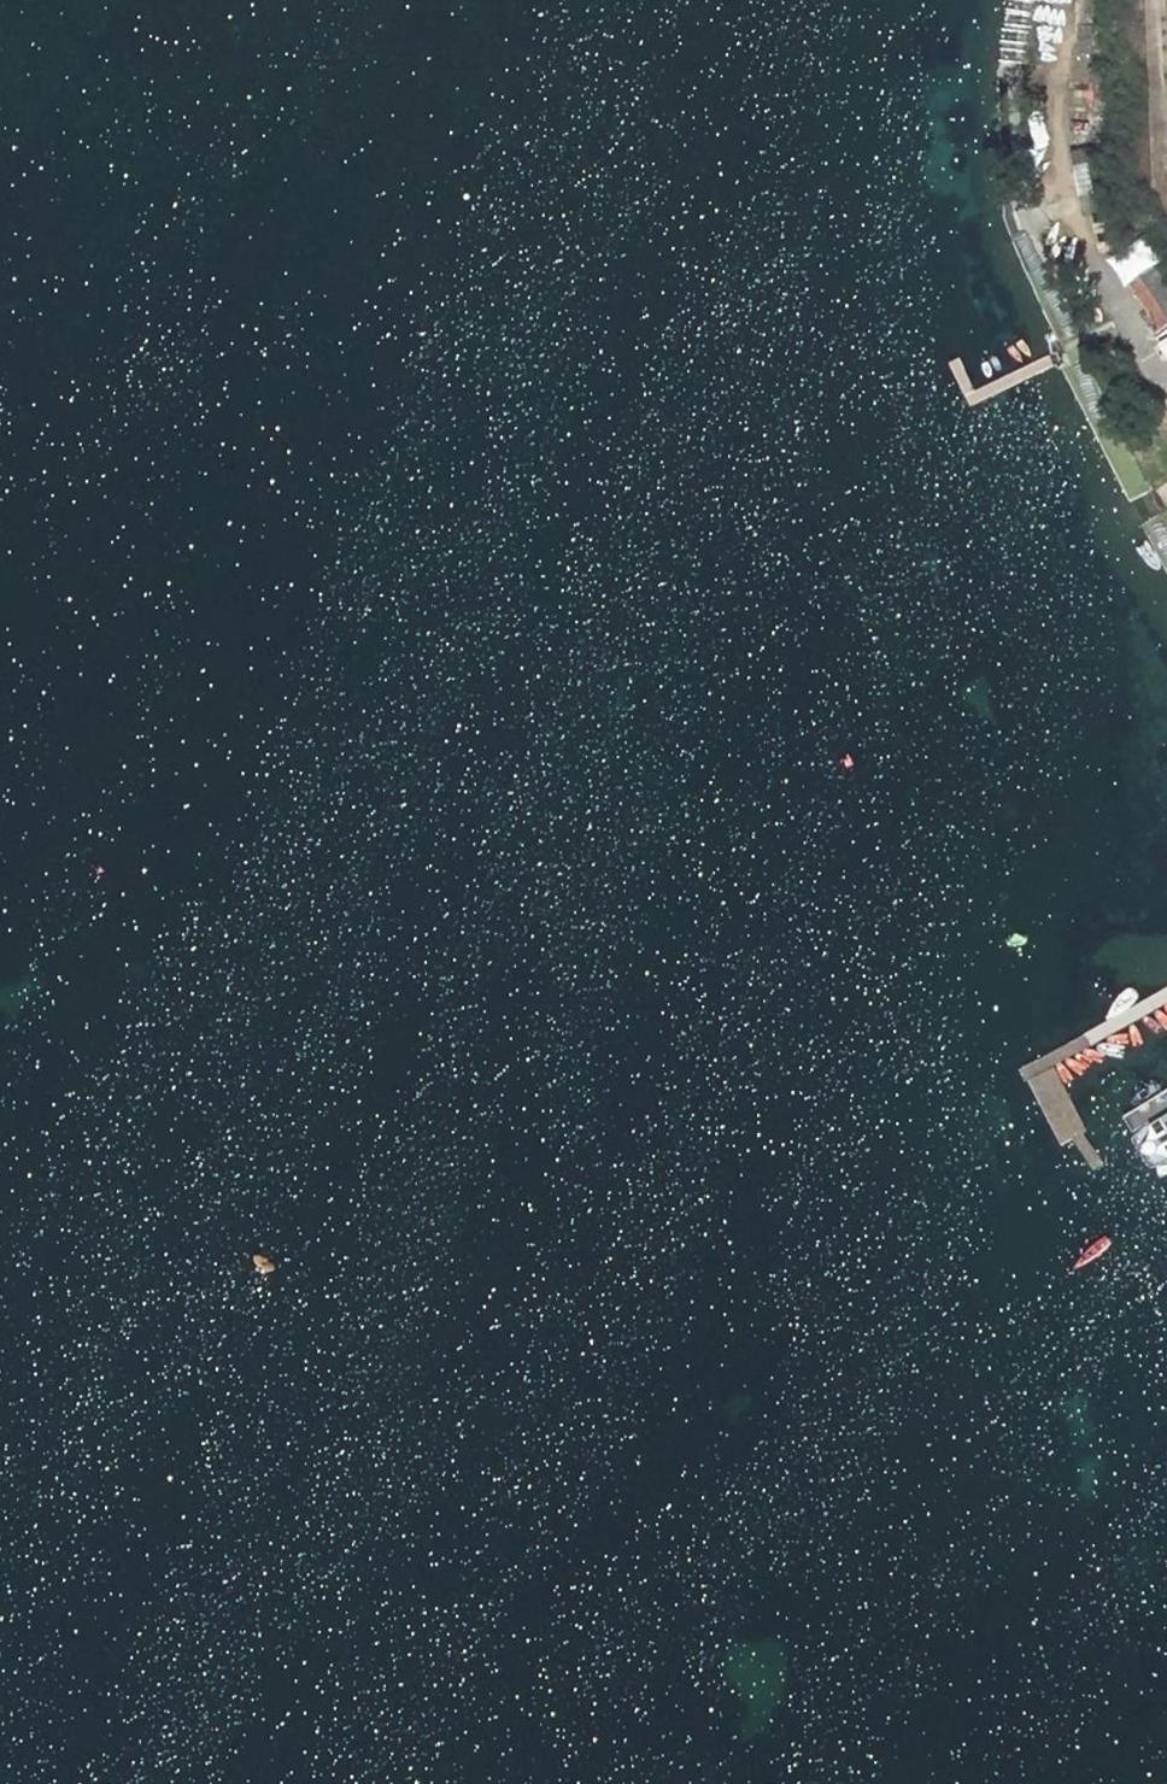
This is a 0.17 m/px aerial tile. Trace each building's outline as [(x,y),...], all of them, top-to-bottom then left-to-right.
[(1154,329),(1166,321),(1166,282),(1156,263),(1126,282),(1154,329)] [(1154,342),(1166,362),(1166,334),(1154,342)]
